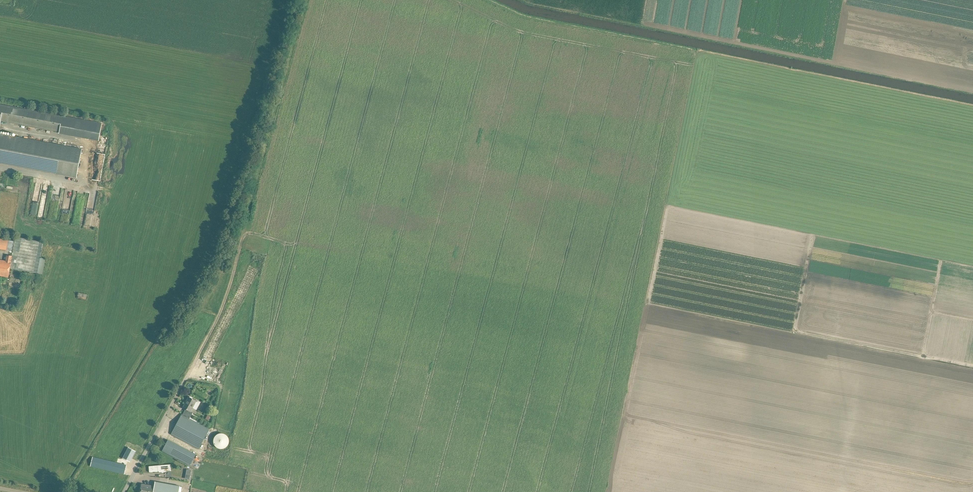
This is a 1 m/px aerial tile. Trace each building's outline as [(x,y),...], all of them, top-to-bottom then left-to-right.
[(0,125),(1,120),(99,139),(102,124),(0,105),(0,126),(0,125)] [(77,177),(82,150),(0,134),(0,163),(77,177)] [(15,237),(12,256),(11,262),(12,262),(10,269),(38,274),(43,242),(15,237)] [(7,250),(8,240),(0,238),(0,249),(7,250)] [(9,278),(10,269),(12,262),(11,262),(12,256),(7,255),(6,261),(0,260),(0,276),(9,278)] [(183,407),(186,409),(191,411),(193,408),(196,410),(200,402),(196,400),(196,401),(192,399),(193,398),(190,396),(190,397),(189,397),(183,407)] [(191,411),(186,409),(183,414),(182,413),(171,434),(199,449),(210,429),(190,419),(194,412),(191,411)] [(220,449),(221,449),(222,449),(223,449),(224,448),(225,448),(226,447),(227,446),(228,445),(229,443),(229,442),(229,441),(229,440),(229,438),(228,437),(228,436),(227,436),(226,435),(225,434),(224,433),(223,433),(221,433),(220,433),(218,434),(217,434),(216,435),(215,436),(214,437),(214,439),(214,440),(213,441),(214,442),(214,444),(215,445),(215,446),(216,447),(217,448),(219,448),(220,449)] [(162,451),(169,454),(175,443),(168,440),(162,451)] [(130,461),(134,450),(126,448),(122,458),(130,461)] [(90,466),(124,474),(127,465),(92,457),(90,466)] [(153,491),(179,491),(180,486),(155,481),(154,486),(153,491)] [(154,486),(142,484),(140,491),(153,491),(154,486)]
